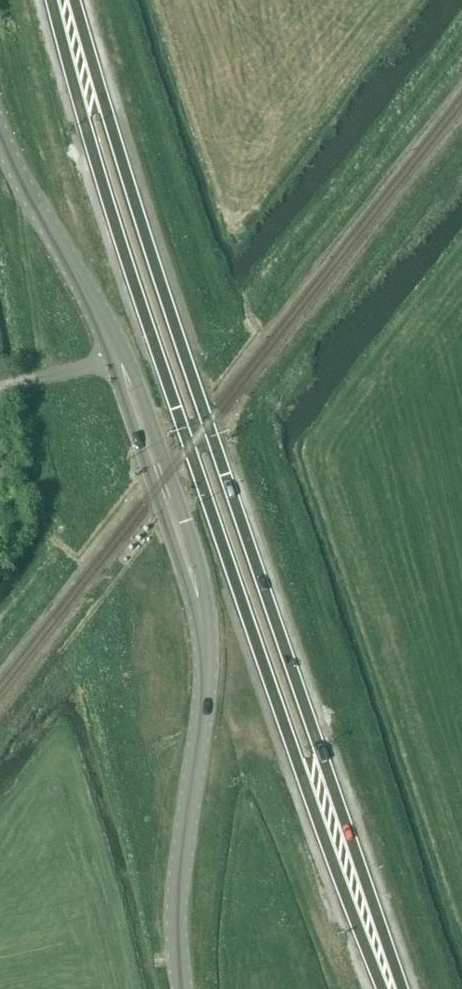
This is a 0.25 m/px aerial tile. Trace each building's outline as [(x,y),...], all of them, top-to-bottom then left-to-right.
[(10,468),(0,470),(0,488),(0,489),(14,487),(10,468)]
